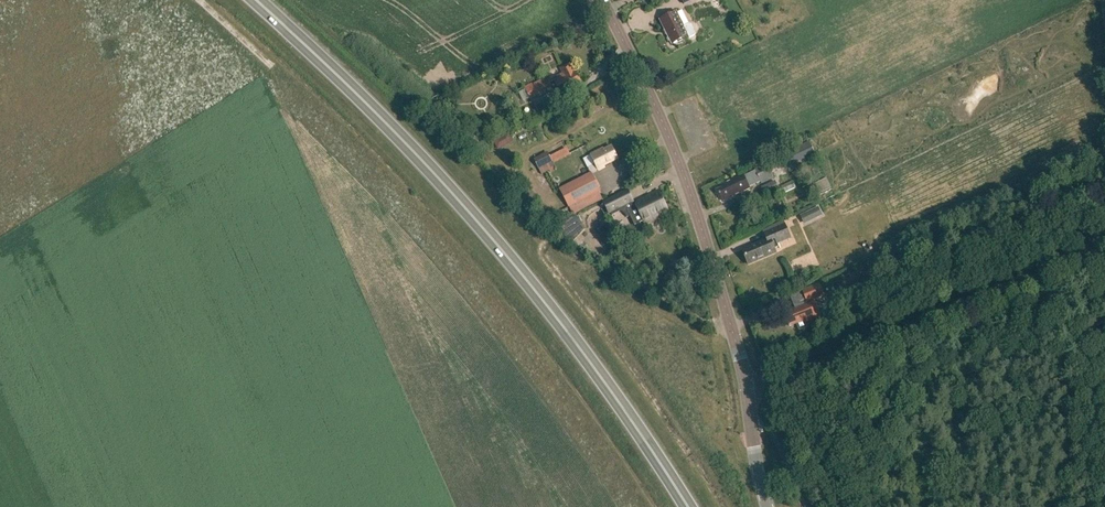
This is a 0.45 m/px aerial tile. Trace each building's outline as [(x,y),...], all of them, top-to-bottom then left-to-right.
[(660,20),(672,44),(688,36),(690,38),(695,36),(696,33),(692,25),(689,25),(684,27),(677,12),(660,20)] [(580,84),(581,82),(579,78),(577,78),(575,73),(574,73),(570,64),(560,68),(563,74),(556,77),(558,79),(554,81),(554,82),(550,84),(547,78),(534,85),(533,84),(525,88),(531,99),(537,96),(538,97),(544,93),(551,89),(553,92),(555,93),(559,91),(562,97),(568,93),(567,92),(581,85),(580,84)] [(536,109),(539,115),(554,108),(550,101),(536,109)] [(478,130),(482,138),(494,132),(490,124),(478,130)] [(496,142),(500,150),(515,142),(511,134),(496,142)] [(788,159),(791,166),(815,154),(809,142),(785,153),(788,159)] [(600,191),(592,174),(599,171),(605,167),(604,166),(611,162),(618,159),(612,147),(605,150),(604,151),(604,149),(591,155),(596,164),(588,168),(591,173),(560,189),(569,207),(573,215),(603,200),(599,192),(600,191)] [(546,151),(533,158),(539,168),(551,161),(546,151)] [(772,173),(781,169),(779,164),(788,159),(785,153),(753,169),(755,173),(745,178),(743,175),(721,186),(722,188),(718,190),(723,201),(750,188),(748,185),(758,180),(759,180),(761,184),(774,177),(772,173)] [(775,182),(761,189),(764,195),(778,188),(775,182)] [(628,191),(604,203),(609,214),(610,213),(612,215),(621,211),(628,217),(630,216),(635,225),(643,221),(645,224),(658,217),(658,216),(668,211),(659,191),(634,203),(636,206),(634,207),(631,203),(633,202),(628,191)] [(818,207),(800,216),(803,222),(821,214),(818,207)] [(584,230),(578,216),(557,228),(570,244),(584,230)] [(767,239),(742,250),(749,265),(776,253),(773,246),(791,238),(785,225),(764,233),(767,239)] [(798,308),(785,314),(790,327),(797,324),(800,330),(807,327),(805,323),(816,318),(811,306),(816,304),(814,299),(824,295),(819,283),(802,291),(806,300),(803,302),(804,304),(798,307),(798,308)] [(830,306),(833,313),(846,308),(843,301),(830,306)]
